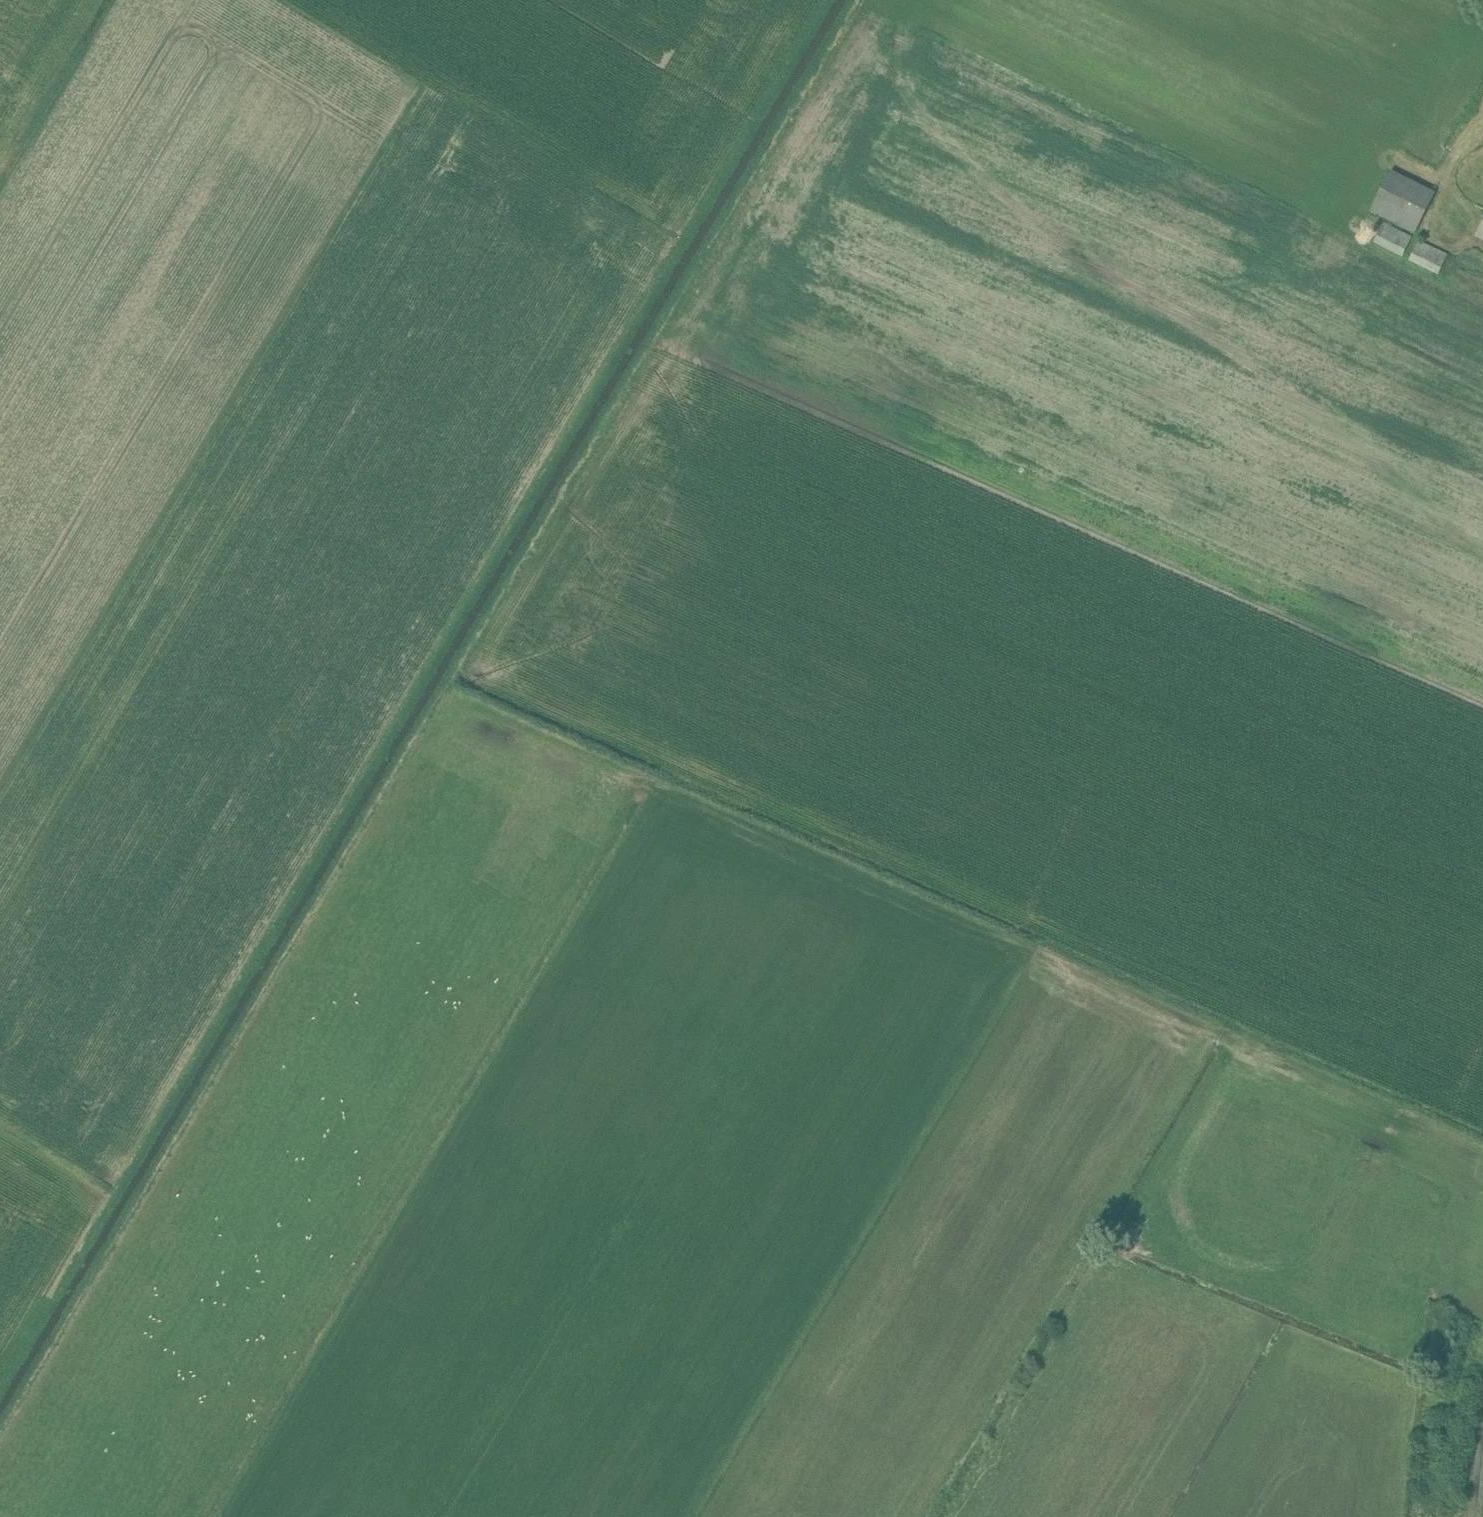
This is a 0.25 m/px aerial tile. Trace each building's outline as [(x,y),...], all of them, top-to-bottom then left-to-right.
[(1392,170),(1372,211),(1416,233),(1436,192),(1392,170)] [(1384,222),(1374,244),(1403,257),(1413,236),(1384,222)] [(1409,261),(1438,275),(1448,254),(1419,240),(1409,261)]
